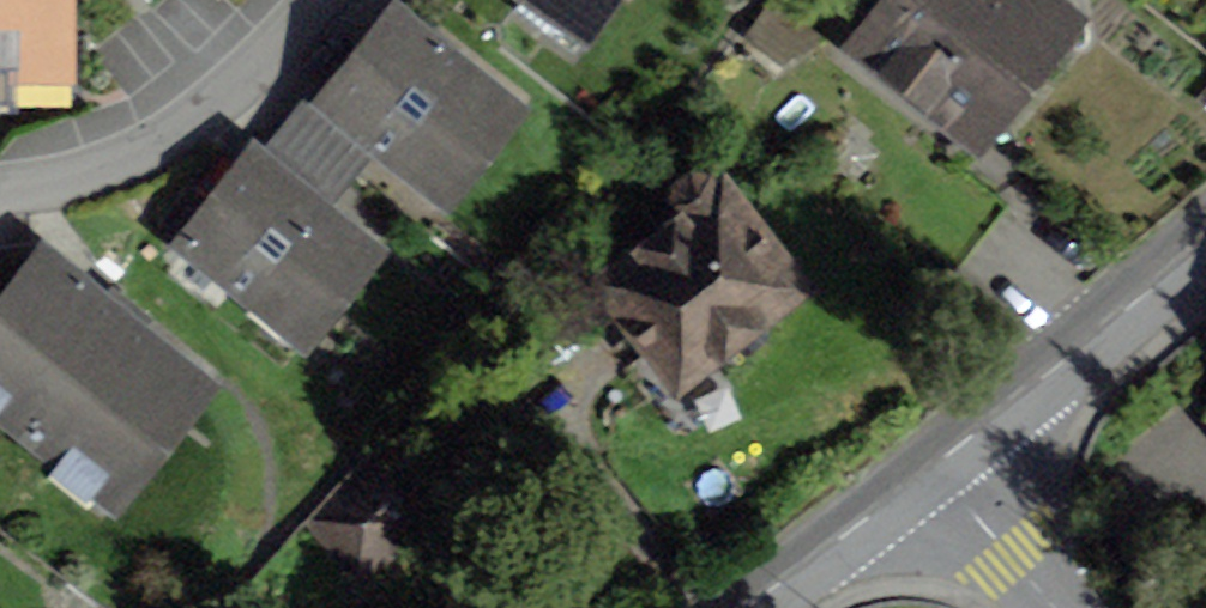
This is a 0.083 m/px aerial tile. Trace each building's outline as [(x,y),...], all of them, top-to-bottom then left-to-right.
[(56,0),(0,0),(0,59),(56,59),(56,0)] [(585,0),(544,0),(572,19),(585,0)] [(871,44),(971,123),(1024,56),(1045,53),(1058,36),(1058,12),(1043,0),(894,0),(901,6),(871,44)] [(775,1),(750,37),(779,58),(815,30),(775,1)] [(331,103),(433,183),(503,94),(401,14),(331,103)] [(291,324),(361,236),(259,156),(189,245),(291,324)] [(682,215),(602,279),(677,376),(716,345),(724,355),(738,356),(764,335),(767,322),(759,312),(798,281),(764,237),(765,228),(756,227),(711,169),(691,167),(673,181),(671,201),(682,215)] [(195,373),(110,306),(124,288),(96,265),(81,284),(45,255),(0,311),(0,403),(106,486),(195,373)] [(395,423),(368,448),(307,519),(356,581),(457,501),(395,423)]
